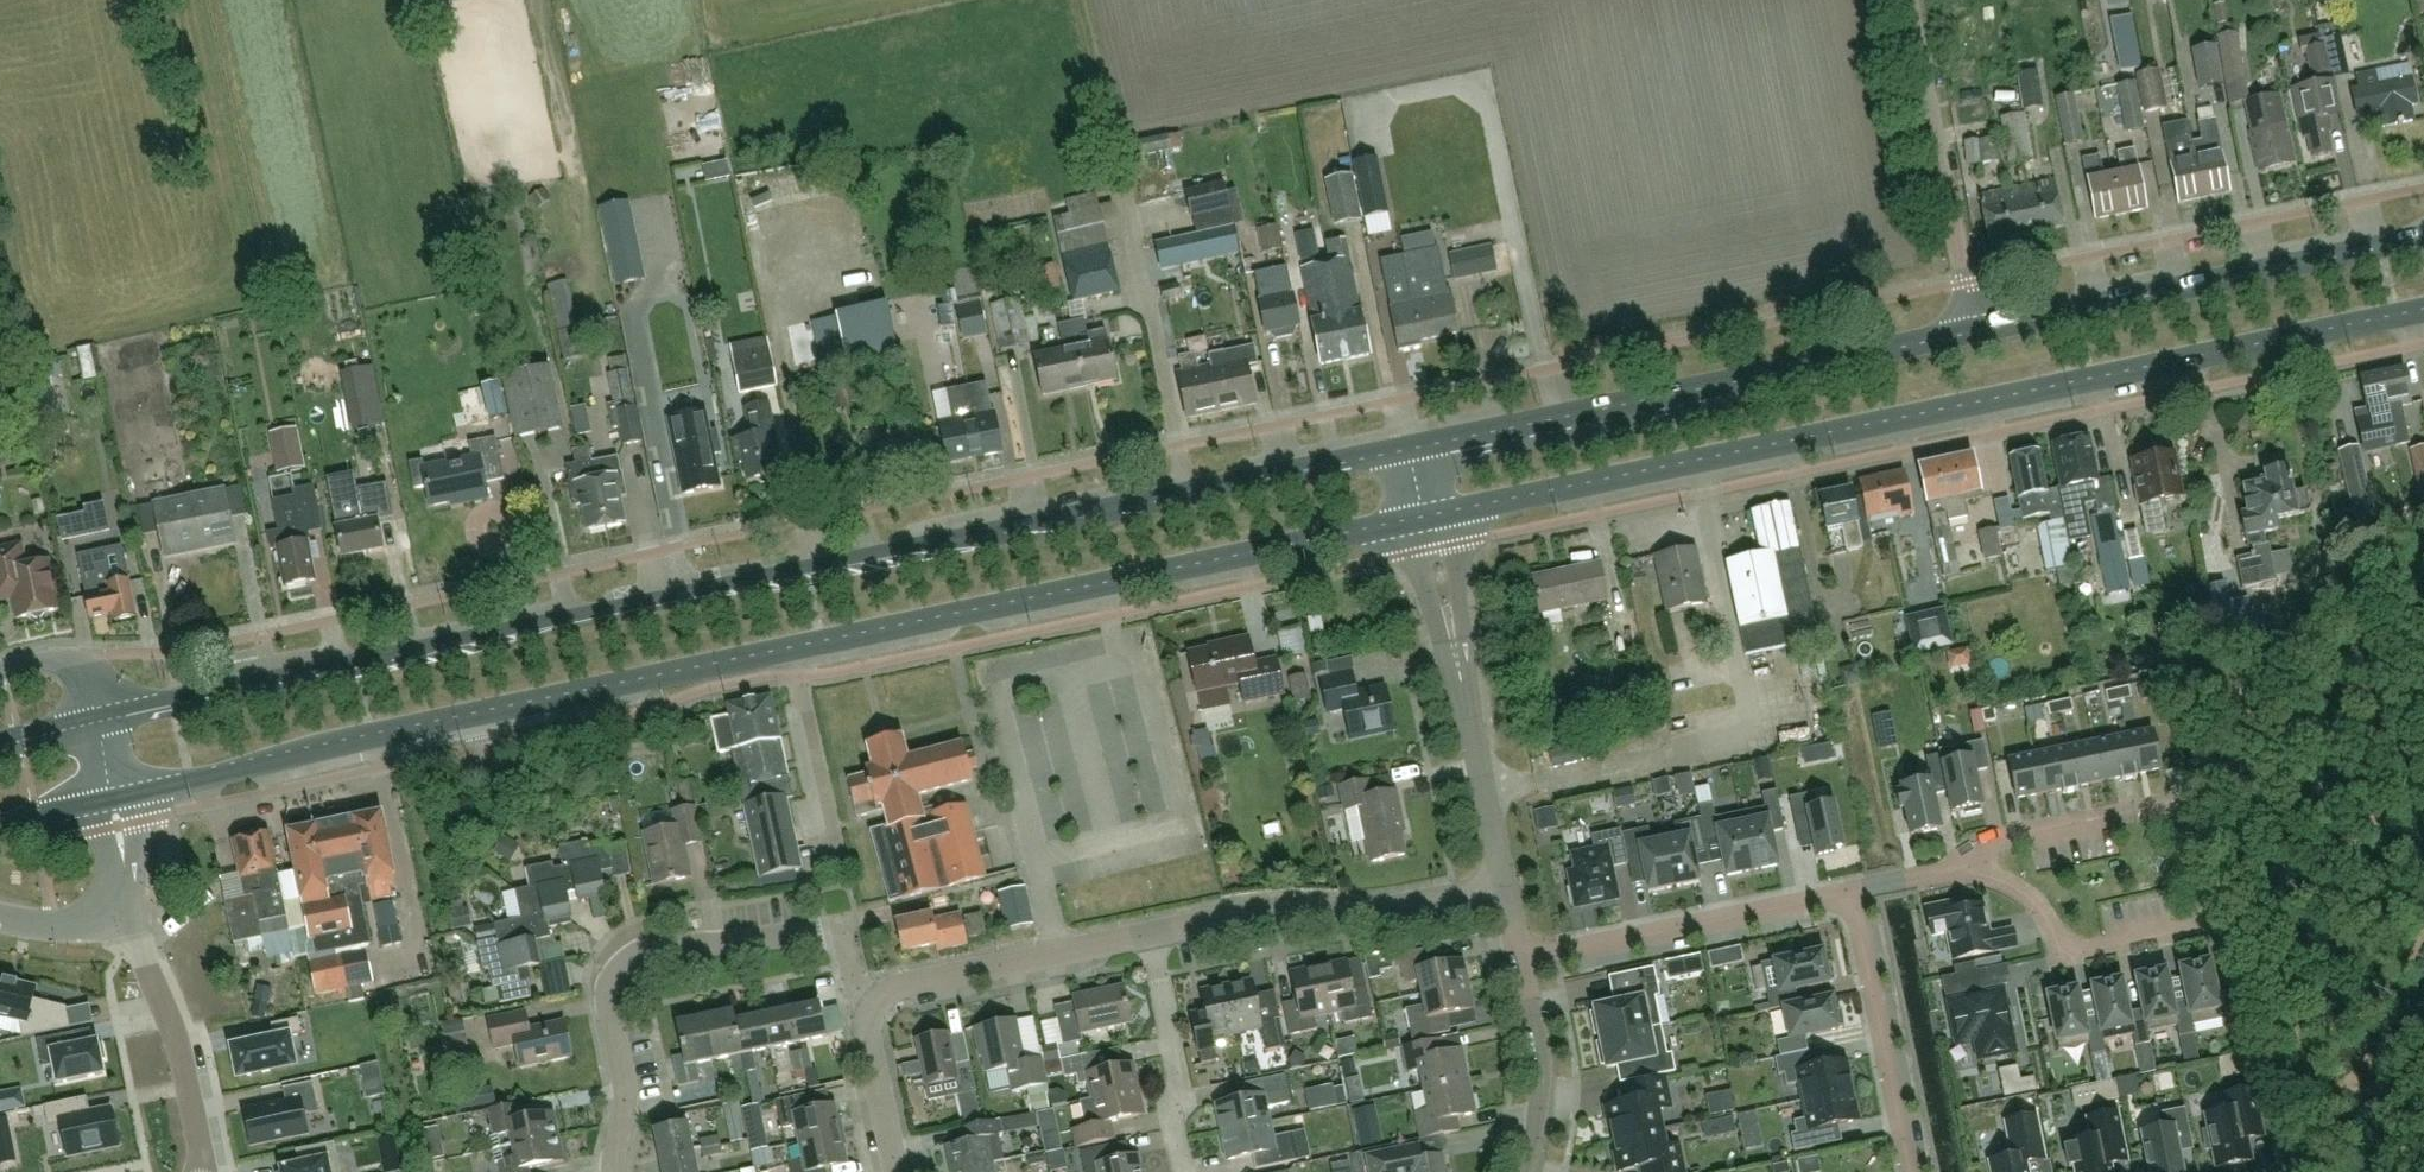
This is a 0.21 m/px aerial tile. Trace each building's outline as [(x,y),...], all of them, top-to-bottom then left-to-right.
[(2121,71),(2141,67),(2131,16),(2111,20),(2121,71)] [(2321,39),(2325,39),(2338,36),(2335,21),(2318,24),(2321,39)] [(2226,81),(2244,78),(2236,34),(2218,37),(2226,81)] [(2341,44),(2327,47),(2333,77),(2347,74),(2341,44)] [(2192,50),(2199,87),(2223,82),(2217,45),(2192,50)] [(2305,49),(2311,78),(2329,74),(2323,45),(2305,49)] [(2038,71),(2019,75),(2025,110),(2044,106),(2038,71)] [(2159,71),(2136,76),(2144,113),(2166,108),(2159,71)] [(2398,126),(2402,125),(2402,123),(2413,121),(2409,105),(2416,103),(2411,78),(2377,86),(2374,72),(2356,76),(2359,89),(2351,91),(2356,116),(2378,111),(2382,127),(2397,124),(2398,126)] [(2331,133),(2327,118),(2341,114),(2334,80),(2292,90),(2303,139),(2307,138),(2311,158),(2331,154),(2327,134),(2331,133)] [(2134,82),(2117,85),(2127,132),(2144,129),(2134,82)] [(662,90),(669,141),(692,138),(686,87),(662,90)] [(2073,95),(2056,98),(2066,145),(2082,141),(2073,95)] [(2258,171),(2259,170),(2295,162),(2285,122),(2283,123),(2281,113),(2283,113),(2279,95),(2248,102),(2252,121),(2253,121),(2255,130),(2248,131),(2258,171)] [(2026,113),(2001,117),(2010,164),(2034,159),(2026,113)] [(2204,198),(2209,197),(2230,193),(2215,119),(2198,122),(2205,156),(2195,158),(2204,198)] [(2178,203),(2202,198),(2204,198),(2195,158),(2188,121),(2162,127),(2178,203)] [(1169,134),(1137,141),(1140,156),(1172,150),(1169,134)] [(1979,140),(1964,142),(1967,166),(1982,164),(1979,140)] [(2121,214),(2147,209),(2135,148),(2117,152),(2121,173),(2112,175),(2121,214)] [(2121,214),(2112,175),(2104,177),(2099,156),(2082,159),(2094,220),(2121,214)] [(1388,214),(1376,158),(1354,163),(1365,219),(1388,214)] [(1326,182),(1334,225),(1360,219),(1351,177),(1326,182)] [(2029,185),(2038,231),(2064,226),(2054,180),(2029,185)] [(1227,209),(1222,183),(1183,190),(1188,217),(1227,209)] [(2004,190),(2014,236),(2038,231),(2029,185),(2004,190)] [(2014,236),(2004,190),(1979,195),(1988,242),(2014,236)] [(1069,214),(1053,218),(1061,253),(1108,241),(1096,192),(1066,200),(1069,214)] [(1156,244),(1161,267),(1239,250),(1234,227),(1156,244)] [(1317,230),(1304,233),(1310,258),(1323,255),(1317,230)] [(1108,242),(1061,253),(1073,303),(1120,292),(1108,242)] [(1449,255),(1454,279),(1496,270),(1491,246),(1449,255)] [(1402,256),(1421,341),(1459,333),(1450,290),(1447,290),(1438,249),(1402,256)] [(645,279),(639,253),(611,259),(617,285),(645,279)] [(1402,256),(1380,261),(1399,353),(1422,348),(1421,341),(1402,256)] [(1328,263),(1348,360),(1368,355),(1348,258),(1328,263)] [(1348,360),(1328,263),(1301,268),(1321,365),(1348,360)] [(1292,294),(1286,267),(1254,274),(1259,301),(1266,334),(1269,333),(1276,339),(1292,336),(1296,328),(1299,327),(1292,294)] [(1176,284),(1161,287),(1164,301),(1179,298),(1176,284)] [(1020,300),(992,306),(1000,348),(1028,342),(1020,300)] [(958,306),(962,329),(986,325),(981,301),(958,306)] [(788,328),(799,376),(901,353),(890,305),(788,328)] [(1084,320),(1071,322),(1085,386),(1116,380),(1108,341),(1083,346),(1081,336),(1087,335),(1084,320)] [(1085,386),(1071,322),(1058,325),(1061,341),(1068,339),(1070,349),(1035,356),(1042,395),(1085,386)] [(1211,364),(1221,412),(1255,405),(1247,366),(1257,364),(1254,347),(1210,356),(1211,364)] [(770,349),(731,355),(736,393),(775,387),(770,349)] [(81,386),(107,375),(98,353),(72,364),(81,386)] [(1221,412),(1211,364),(1198,367),(1195,353),(1179,356),(1182,370),(1177,371),(1187,419),(1221,412)] [(59,358),(26,365),(37,416),(56,412),(49,380),(62,377),(59,358)] [(550,366),(503,375),(516,437),(563,427),(550,366)] [(348,372),(359,427),(382,423),(371,368),(348,372)] [(2379,374),(2394,446),(2408,443),(2401,407),(2413,404),(2405,368),(2379,374)] [(629,371),(609,375),(614,403),(634,399),(629,371)] [(827,381),(833,410),(848,408),(847,403),(864,400),(859,374),(827,381)] [(2379,374),(2361,378),(2368,412),(2356,414),(2364,453),(2394,446),(2379,374)] [(499,382),(482,386),(490,420),(506,416),(499,382)] [(981,455),(1002,451),(994,410),(992,410),(986,383),(967,387),(972,415),(973,415),(981,455)] [(972,415),(967,387),(949,390),(955,418),(940,421),(948,462),(981,455),(973,415),(972,415)] [(633,400),(608,405),(613,429),(620,427),(624,445),(641,441),(633,400)] [(772,476),(776,475),(773,462),(779,461),(770,415),(767,403),(745,407),(747,420),(750,435),(739,438),(739,437),(731,439),(735,462),(743,461),(747,481),(759,478),(761,482),(771,480),(772,476)] [(720,486),(714,456),(721,455),(717,431),(710,432),(706,411),(668,418),(682,493),(720,486)] [(464,425),(468,440),(491,433),(487,419),(464,425)] [(881,475),(943,463),(937,430),(914,435),(912,424),(864,433),(872,476),(881,474),(881,475)] [(311,468),(305,430),(275,435),(282,473),(311,468)] [(2057,487),(2058,489),(2064,518),(2066,527),(2066,529),(2069,541),(2090,536),(2083,503),(2095,500),(2098,515),(2092,516),(2108,594),(2130,590),(2108,478),(2098,480),(2089,436),(2051,444),(2060,486),(2057,487)] [(483,481),(503,477),(495,438),(470,443),(473,457),(422,467),(430,504),(462,498),(462,502),(487,497),(483,481)] [(595,477),(591,461),(588,447),(573,451),(575,464),(567,465),(571,481),(569,482),(573,505),(580,503),(586,530),(606,526),(596,476),(595,477)] [(2370,497),(2357,447),(2339,451),(2352,502),(2370,497)] [(2064,518),(2058,489),(2046,491),(2039,452),(2033,453),(2030,448),(2021,450),(2019,455),(2010,457),(2018,499),(2019,498),(2023,520),(2050,514),(2051,523),(2038,525),(2043,551),(2054,549),(2058,569),(2073,566),(2066,529),(2066,527),(2064,518)] [(2415,469),(2422,502),(2423,502),(2423,448),(2410,450),(2415,469)] [(2180,498),(2171,453),(2134,460),(2139,488),(2135,488),(2138,506),(2140,506),(2146,534),(2164,531),(2159,502),(2180,498)] [(596,476),(606,526),(625,522),(620,495),(626,494),(621,471),(620,471),(617,456),(591,461),(595,477),(596,476)] [(1973,456),(1972,456),(1919,467),(1933,532),(1950,528),(1948,521),(1967,517),(1963,501),(1982,498),(1973,456)] [(2292,493),(2287,468),(2264,473),(2266,482),(2242,486),(2246,503),(2244,503),(2246,513),(2240,514),(2247,549),(2252,548),(2253,555),(2237,559),(2243,588),(2277,581),(2269,544),(2265,545),(2263,533),(2277,530),(2275,520),(2297,515),(2297,514),(2309,512),(2304,491),(2292,493)] [(1904,471),(1860,480),(1858,481),(1866,516),(1866,518),(1898,511),(1899,517),(1913,514),(1904,471)] [(322,529),(315,495),(313,485),(293,489),(294,495),(272,500),(278,530),(267,532),(271,550),(277,548),(284,586),(315,580),(307,540),(305,541),(304,533),(322,529)] [(337,527),(342,555),(382,548),(376,513),(390,510),(385,485),(355,491),(361,522),(337,527)] [(1866,518),(1866,516),(1855,518),(1850,490),(1838,493),(1837,488),(1814,492),(1818,512),(1823,511),(1831,555),(1861,549),(1860,543),(1871,541),(1866,518)] [(224,490),(189,497),(200,550),(235,543),(224,490)] [(154,504),(159,532),(164,557),(200,550),(189,497),(154,504)] [(1725,563),(1745,656),(1818,640),(1789,503),(1750,512),(1759,556),(1725,563)] [(64,527),(71,548),(102,538),(95,517),(64,527)] [(1997,527),(1979,531),(1985,560),(2003,557),(1997,527)] [(2136,529),(2122,532),(2129,560),(2142,557),(2136,529)] [(0,548),(0,600),(12,597),(17,618),(31,615),(36,618),(41,617),(45,612),(59,609),(48,560),(25,565),(20,544),(0,548)] [(1657,556),(1657,558),(1668,611),(1706,604),(1695,549),(1657,556)] [(1608,599),(1601,563),(1559,572),(1560,576),(1536,581),(1535,576),(1534,577),(1541,613),(1608,599)] [(108,584),(105,568),(82,573),(87,596),(85,597),(90,618),(113,613),(115,620),(136,616),(128,580),(108,584)] [(2223,651),(2239,647),(2258,642),(2246,597),(2227,602),(2223,584),(2207,587),(2216,623),(2223,651)] [(1944,611),(1907,619),(1915,656),(1952,648),(1944,611)] [(1308,618),(1311,635),(1325,632),(1322,615),(1308,618)] [(1604,629),(1581,634),(1583,648),(1607,643),(1604,629)] [(1188,653),(1197,693),(1240,684),(1244,702),(1283,694),(1276,659),(1253,663),(1248,637),(1224,642),(1224,645),(1188,653)] [(1346,710),(1351,737),(1394,728),(1387,692),(1358,698),(1352,672),(1322,679),(1329,714),(1346,710)] [(1306,674),(1290,678),(1296,703),(1312,700),(1306,674)] [(2129,687),(2117,689),(2120,701),(2132,699),(2129,687)] [(2117,689),(2106,692),(2108,704),(2120,701),(2117,689)] [(780,741),(771,696),(728,705),(730,715),(712,719),(718,752),(732,750),(758,877),(800,869),(786,801),(793,800),(788,777),(783,779),(776,742),(780,741)] [(2071,700),(2059,702),(2062,714),(2073,711),(2071,700)] [(2059,702),(2047,705),(2050,716),(2062,714),(2059,702)] [(1982,711),(1984,723),(1996,721),(1994,709),(1982,711)] [(866,774),(847,779),(858,818),(885,811),(889,826),(871,831),(890,902),(984,877),(965,807),(924,818),(918,796),(973,781),(969,769),(977,767),(973,753),(966,755),(962,742),(908,757),(902,734),(891,736),(889,729),(875,732),(877,740),(867,743),(873,766),(865,768),(866,774)] [(2153,730),(2124,736),(2133,779),(2137,779),(2136,775),(2161,769),(2153,730)] [(2124,736),(2095,742),(2103,781),(2126,777),(2127,781),(2133,779),(2124,736)] [(1948,792),(1952,813),(1965,810),(1966,814),(1981,811),(1980,807),(1982,806),(1975,772),(1989,769),(1983,741),(1956,747),(1958,761),(1942,764),(1948,792)] [(2095,742),(2066,748),(2074,787),(2103,781),(2095,742)] [(2066,748),(2037,754),(2045,793),(2063,790),(2064,794),(2073,792),(2073,788),(2074,787),(2066,748)] [(2045,793),(2037,754),(2008,760),(2016,799),(2045,793)] [(1911,836),(1941,829),(1934,795),(1948,792),(1942,764),(1940,755),(1926,758),(1931,781),(1901,787),(1902,792),(1897,793),(1900,809),(1905,808),(1911,836)] [(1365,838),(1371,864),(1405,856),(1398,822),(1402,822),(1396,793),(1372,798),(1369,781),(1340,787),(1345,812),(1346,812),(1352,841),(1365,838)] [(1740,813),(1752,871),(1777,866),(1771,833),(1785,830),(1777,791),(1762,794),(1765,808),(1740,813)] [(1815,847),(1817,858),(1835,854),(1835,850),(1844,848),(1835,804),(1818,807),(1815,793),(1790,799),(1796,826),(1810,824),(1815,847)] [(1698,807),(1701,818),(1707,846),(1720,843),(1727,876),(1752,871),(1740,813),(1716,818),(1713,804),(1698,807)] [(654,885),(691,877),(685,846),(703,842),(696,807),(672,812),(675,827),(643,834),(654,885)] [(363,817),(354,819),(367,883),(368,889),(371,900),(390,896),(388,885),(394,884),(381,814),(377,814),(375,810),(364,812),(363,817)] [(1693,849),(1707,846),(1701,818),(1674,823),(1677,837),(1664,840),(1674,887),(1699,882),(1693,849)] [(368,943),(357,885),(367,883),(354,819),(305,829),(303,825),(291,828),(291,832),(288,832),(301,896),(282,900),(292,953),(293,958),(368,943)] [(1642,859),(1649,892),(1674,887),(1664,840),(1652,843),(1649,828),(1622,833),(1623,835),(1628,862),(1642,859)] [(1628,862),(1623,835),(1622,835),(1621,831),(1593,836),(1596,850),(1573,855),(1576,872),(1569,873),(1572,888),(1567,889),(1571,904),(1575,903),(1576,908),(1618,899),(1611,867),(1628,863),(1627,862),(1628,862)] [(282,900),(268,832),(232,840),(244,898),(254,896),(256,905),(245,907),(245,909),(227,913),(233,944),(263,938),(264,941),(260,942),(261,948),(265,947),(267,958),(292,953),(282,900)] [(579,892),(577,892),(579,900),(604,895),(599,872),(612,870),(613,878),(630,874),(624,843),(608,846),(607,843),(587,847),(586,842),(560,847),(564,867),(564,868),(573,866),(579,892)] [(566,894),(577,892),(579,892),(573,866),(564,868),(564,867),(554,868),(553,863),(526,869),(530,888),(530,889),(539,887),(548,929),(549,928),(572,924),(566,894)] [(500,948),(533,940),(539,965),(546,963),(541,940),(551,938),(549,928),(548,929),(539,887),(530,889),(530,888),(516,891),(522,919),(494,924),(497,939),(498,939),(500,948)] [(999,893),(1007,930),(1030,925),(1022,888),(999,893)] [(384,921),(399,919),(397,903),(382,905),(384,921)] [(1953,912),(1951,903),(1926,908),(1932,937),(1947,933),(1952,960),(2016,947),(2013,929),(1989,934),(1983,905),(1953,912)] [(932,915),(898,923),(904,951),(937,944),(938,951),(967,945),(960,914),(933,920),(932,915)] [(970,938),(985,935),(981,915),(966,918),(970,938)] [(387,942),(407,938),(403,921),(384,925),(387,942)] [(517,969),(539,965),(533,940),(500,948),(498,939),(497,939),(477,943),(483,970),(489,969),(493,989),(497,988),(500,1004),(531,997),(528,980),(520,981),(517,969)] [(341,954),(347,988),(371,983),(365,949),(341,954)] [(1419,982),(1422,995),(1468,986),(1462,960),(1427,968),(1423,950),(1396,956),(1400,974),(1403,973),(1406,985),(1419,982)] [(1791,952),(1772,956),(1773,962),(1761,964),(1770,1011),(1783,1008),(1799,1004),(1796,990),(1836,982),(1832,964),(1826,965),(1823,951),(1792,958),(1791,952)] [(347,988),(341,954),(308,960),(314,994),(347,988)] [(2187,1001),(2193,1026),(2222,1020),(2223,1028),(2238,1025),(2231,992),(2217,995),(2209,956),(2183,961),(2184,967),(2180,968),(2187,1001)] [(1319,967),(1329,1014),(1342,1012),(1345,1025),(1372,1019),(1366,987),(1352,990),(1346,962),(1319,967)] [(1981,990),(1975,963),(1954,967),(1956,975),(1941,978),(1945,997),(1981,990)] [(2143,1010),(2148,1032),(2177,1026),(2179,1037),(2194,1034),(2193,1026),(2187,1001),(2173,1004),(2165,965),(2143,969),(2144,975),(2136,977),(2143,1010)] [(1315,1017),(1329,1014),(1319,967),(1291,973),(1296,1001),(1283,1004),(1289,1036),(1303,1033),(1318,1031),(1315,1017)] [(1600,1034),(1601,1038),(1661,1026),(1655,997),(1660,996),(1654,968),(1609,977),(1609,978),(1610,978),(1610,977),(1613,977),(1617,993),(1624,992),(1626,1002),(1594,1008),(1595,1012),(1591,1013),(1595,1035),(1600,1034)] [(2099,1019),(2104,1041),(2133,1035),(2135,1046),(2150,1043),(2148,1032),(2143,1010),(2129,1013),(2120,974),(2094,979),(2096,985),(2091,986),(2099,1019)] [(22,1018),(21,1031),(67,1035),(70,1006),(34,1002),(36,987),(18,986),(19,981),(4,980),(0,979),(0,1016),(22,1018)] [(1228,986),(1237,1033),(1260,1028),(1265,1052),(1280,1049),(1274,1020),(1260,1023),(1252,981),(1228,986)] [(2056,993),(2047,995),(2059,1050),(2089,1044),(2091,1056),(2106,1053),(2104,1041),(2099,1019),(2084,1022),(2076,983),(2055,988),(2056,993)] [(1202,991),(1206,1012),(1192,1015),(1202,1065),(1216,1062),(1213,1043),(1225,1041),(1224,1035),(1237,1033),(1228,986),(1202,991)] [(1446,1016),(1473,1010),(1468,986),(1421,995),(1423,1007),(1405,1010),(1411,1041),(1449,1033),(1446,1016)] [(1130,1022),(1123,987),(1073,997),(1074,1002),(1054,1006),(1062,1045),(1082,1041),(1081,1032),(1130,1022)] [(1980,1058),(2014,1051),(2009,1027),(2012,1026),(2008,1007),(2005,1008),(2002,993),(1950,1003),(1959,1044),(1970,1041),(1978,1046),(1980,1058)] [(1777,1042),(1781,1057),(1808,1051),(1805,1036),(1845,1028),(1841,1010),(1836,1011),(1833,997),(1799,1004),(1783,1008),(1789,1039),(1777,1042)] [(562,1003),(538,1008),(541,1022),(565,1017),(562,1003)] [(791,1010),(798,1043),(827,1037),(820,1004),(791,1010)] [(798,1043),(791,1010),(763,1015),(770,1049),(798,1043)] [(705,1017),(714,1061),(732,1057),(736,1075),(746,1073),(735,1021),(733,1011),(705,1017)] [(525,1012),(488,1020),(495,1050),(515,1045),(520,1068),(572,1057),(564,1021),(529,1029),(525,1012)] [(770,1049),(763,1015),(735,1021),(746,1073),(756,1071),(752,1052),(770,1049)] [(676,1023),(681,1045),(683,1055),(673,1057),(679,1087),(699,1082),(696,1064),(714,1061),(705,1017),(676,1023)] [(463,1018),(443,1023),(446,1035),(465,1031),(463,1018)] [(271,1025),(274,1039),(232,1048),(239,1078),(295,1066),(289,1038),(303,1035),(299,1019),(271,1025)] [(1024,1062),(1015,1019),(973,1027),(979,1056),(981,1056),(985,1074),(1007,1069),(1012,1092),(1047,1085),(1042,1058),(1024,1062)] [(1465,1040),(1498,1037),(1497,1022),(1464,1025),(1465,1040)] [(1636,1080),(1676,1072),(1672,1053),(1667,1054),(1661,1026),(1601,1038),(1602,1042),(1597,1043),(1601,1065),(1606,1064),(1607,1068),(1638,1062),(1642,1078),(1637,1079),(1636,1079),(1636,1080)] [(948,1033),(915,1040),(928,1101),(975,1091),(969,1062),(955,1065),(948,1033)] [(63,1036),(37,1041),(43,1068),(54,1066),(57,1084),(104,1074),(102,1061),(106,1060),(103,1045),(99,1046),(98,1042),(65,1049),(63,1036)] [(467,1036),(448,1040),(452,1059),(471,1055),(467,1036)] [(1423,1091),(1468,1082),(1461,1051),(1443,1054),(1440,1040),(1401,1048),(1407,1074),(1419,1071),(1423,1091)] [(2193,1049),(2199,1069),(2212,1065),(2207,1045),(2193,1049)] [(791,1053),(793,1063),(810,1059),(808,1050),(791,1053)] [(1803,1101),(1852,1091),(1846,1061),(1812,1068),(1808,1051),(1781,1057),(1775,1058),(1779,1075),(1784,1074),(1787,1086),(1799,1083),(1803,1101)] [(1090,1099),(1138,1089),(1132,1063),(1092,1071),(1088,1054),(1060,1060),(1064,1078),(1076,1076),(1078,1086),(1087,1084),(1090,1099)] [(2151,1077),(2163,1074),(2159,1055),(2147,1058),(2151,1077)] [(810,1059),(793,1063),(795,1073),(812,1069),(810,1059)] [(2010,1096),(2043,1094),(2042,1072),(2009,1074),(2010,1096)] [(1222,1133),(1269,1123),(1267,1109),(1290,1104),(1285,1076),(1239,1085),(1241,1099),(1216,1104),(1222,1133)] [(1611,1125),(1614,1139),(1663,1129),(1659,1110),(1672,1108),(1666,1079),(1625,1087),(1628,1102),(1604,1107),(1608,1125),(1611,1125)] [(1468,1082),(1423,1091),(1427,1112),(1415,1114),(1420,1141),(1460,1133),(1457,1118),(1475,1115),(1468,1082)] [(287,1103),(246,1111),(253,1145),(307,1134),(304,1116),(320,1113),(313,1083),(284,1089),(287,1103)] [(1117,1139),(1114,1122),(1143,1115),(1138,1089),(1090,1099),(1080,1101),(1086,1127),(1072,1130),(1076,1148),(1117,1139)] [(2247,1140),(2263,1136),(2253,1089),(2223,1095),(2226,1110),(2205,1114),(2209,1130),(2203,1132),(2207,1150),(2212,1149),(2216,1168),(2251,1161),(2247,1140)] [(796,1126),(800,1143),(841,1134),(835,1104),(826,1106),(823,1091),(776,1101),(782,1129),(796,1126)] [(1852,1091),(1803,1101),(1807,1119),(1794,1121),(1796,1133),(1791,1134),(1794,1151),(1828,1144),(1824,1128),(1858,1121),(1852,1091)] [(1734,1092),(1716,1097),(1720,1111),(1737,1106),(1734,1092)] [(68,1156),(119,1146),(112,1109),(80,1116),(77,1100),(45,1106),(48,1125),(61,1122),(68,1156)] [(493,1150),(559,1137),(553,1111),(518,1119),(515,1105),(489,1110),(495,1137),(490,1138),(493,1150)] [(747,1122),(763,1119),(760,1105),(744,1108),(747,1122)] [(2191,1136),(2185,1108),(2158,1113),(2161,1129),(2142,1133),(2150,1171),(2183,1171),(2180,1153),(2177,1139),(2191,1136)] [(2124,1146),(2117,1113),(2087,1119),(2091,1138),(2070,1142),(2070,1146),(2064,1147),(2068,1167),(2074,1166),(2076,1171),(2112,1171),(2110,1165),(2127,1161),(2124,1146)] [(1992,1171),(2028,1171),(2026,1164),(2045,1160),(2036,1116),(2006,1122),(2013,1157),(1990,1162),(1992,1171)] [(946,1145),(951,1171),(992,1163),(1004,1160),(998,1135),(1003,1134),(1000,1120),(960,1128),(962,1142),(946,1145)] [(660,1158),(693,1151),(687,1123),(654,1130),(660,1158)] [(1272,1137),(1269,1123),(1222,1133),(1228,1160),(1258,1154),(1260,1168),(1256,1169),(1256,1168),(1255,1168),(1255,1169),(1296,1161),(1291,1133),(1272,1137)] [(1679,1145),(1666,1147),(1663,1129),(1614,1139),(1617,1153),(1614,1154),(1618,1171),(1641,1167),(1642,1171),(1685,1171),(1679,1145)] [(847,1165),(841,1134),(800,1143),(803,1160),(789,1163),(791,1171),(827,1171),(826,1169),(847,1165)] [(564,1162),(559,1137),(493,1150),(495,1164),(500,1163),(502,1171),(529,1171),(529,1169),(564,1162)] [(710,1139),(713,1156),(723,1154),(719,1137),(710,1139)] [(713,1156),(710,1139),(700,1141),(704,1158),(713,1156)] [(335,1143),(301,1150),(301,1151),(303,1160),(300,1165),(281,1169),(281,1171),(341,1171),(335,1143)] [(1137,1155),(1126,1157),(1123,1143),(1080,1151),(1084,1171),(1140,1171),(1137,1155)] [(1419,1145),(1368,1156),(1372,1171),(1444,1171),(1440,1156),(1422,1160),(1419,1145)] [(693,1151),(660,1158),(663,1171),(698,1171),(693,1151)] [(992,1163),(951,1171),(952,1171),(994,1171),(992,1163)]
